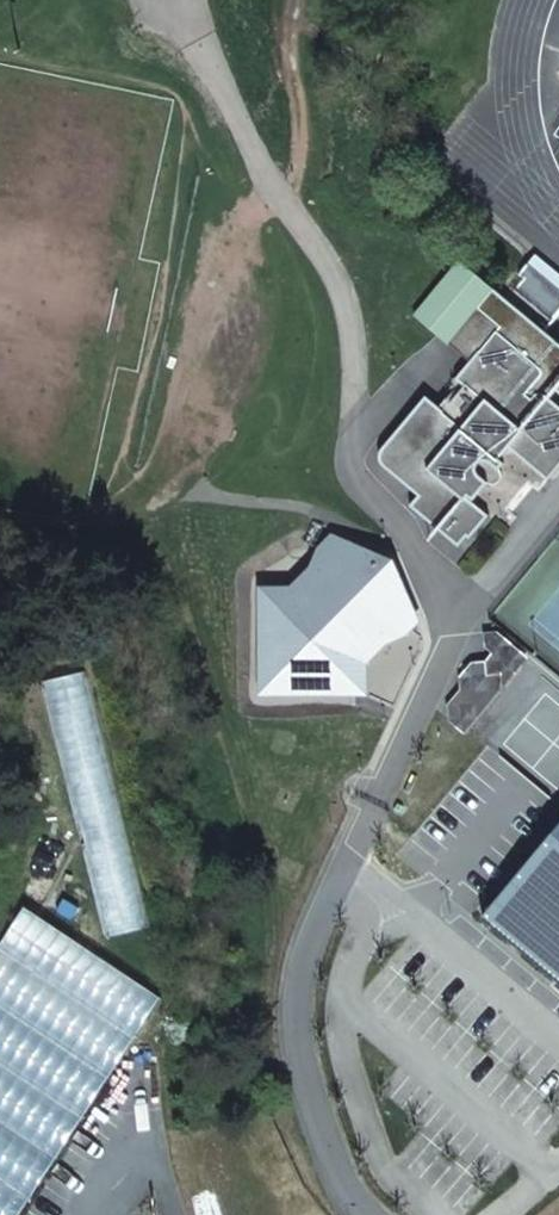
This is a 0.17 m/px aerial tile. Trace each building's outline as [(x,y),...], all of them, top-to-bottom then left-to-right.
[(535,253),(527,262),(558,288),(558,273),(535,253)] [(536,364),(554,342),(491,289),(457,261),(413,314),(446,343),(470,363),(456,379),(463,385),(441,410),(425,397),(382,447),(379,452),(379,456),(379,461),(381,464),(383,467),(418,495),(411,505),(456,543),(465,533),(468,536),(485,515),(463,497),(466,493),(471,497),(485,481),(487,483),(491,483),(494,483),(497,481),(499,478),(499,474),(498,471),(496,468),(500,462),(496,459),(508,446),(546,478),(558,462),(558,409),(545,397),(531,385),(538,376),(539,372),(539,369),(536,364)] [(558,308),(558,288),(527,262),(518,273),(523,277),(515,288),(551,317),(558,308)] [(558,380),(558,346),(554,342),(536,364),(539,369),(539,372),(538,376),(531,385),(545,397),(558,380)] [(414,619),(389,572),(372,565),(329,532),(311,567),(296,585),(262,586),(262,690),(361,690),(362,659),(384,639),(403,630),(414,619)] [(478,667),(500,686),(526,656),(496,631),(481,633),(483,660),(471,661),(456,677),(458,691),(478,667)] [(445,705),(468,725),(500,686),(478,667),(458,691),(445,705)] [(88,671),(88,672),(45,682),(107,936),(151,925),(88,671)] [(462,732),(468,725),(445,705),(446,719),(462,732)] [(479,915),(558,982),(558,819),(479,915)] [(22,907),(0,940),(0,1214),(17,1214),(158,997),(22,907)]
